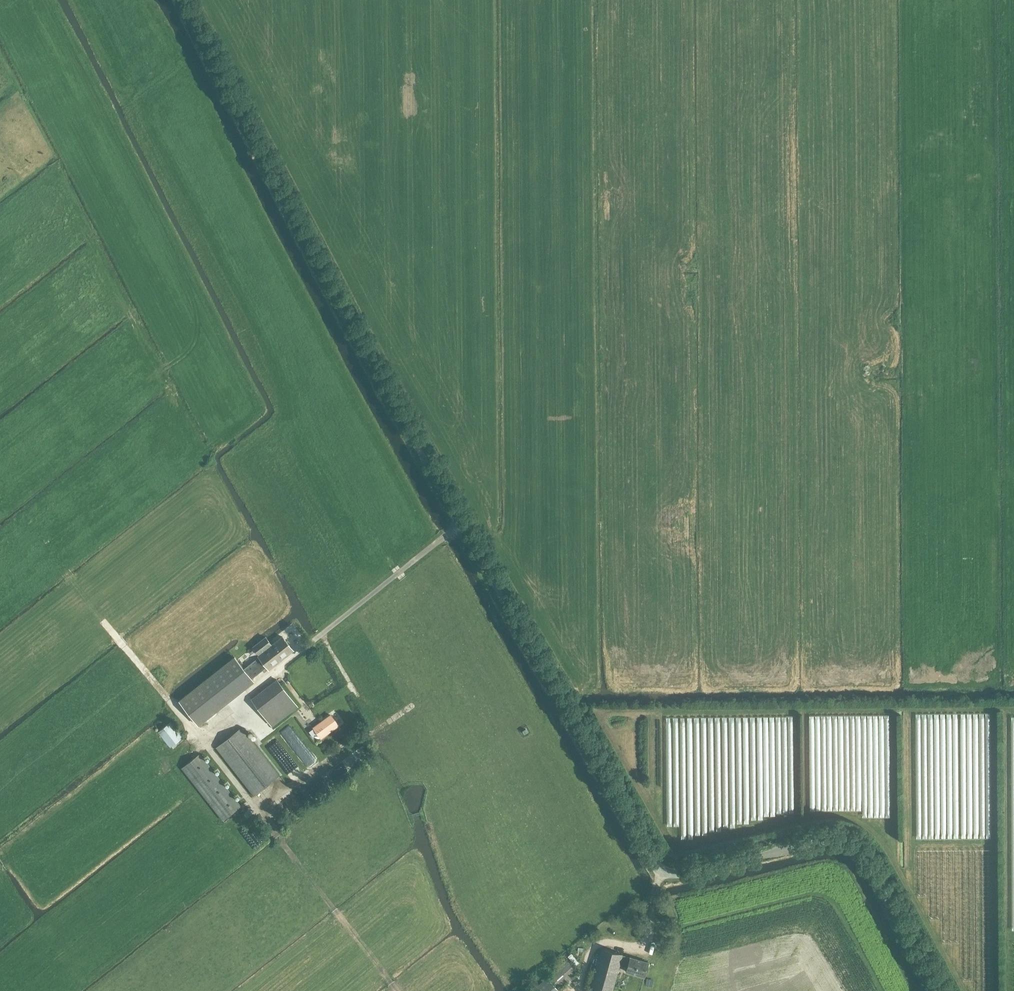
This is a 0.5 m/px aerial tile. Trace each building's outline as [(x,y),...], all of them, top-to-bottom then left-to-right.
[(270,670),(294,651),(283,637),(272,645),(266,637),(253,647),(259,655),(259,656),(260,657),(267,667),(270,670)] [(252,679),(267,667),(260,657),(245,669),(235,657),(180,701),(199,726),(255,682),(252,679)] [(273,726),(298,706),(277,680),(252,699),(273,726)] [(314,728),(309,732),(313,737),(318,734),(322,738),(339,726),(331,715),(314,728)] [(254,795),(279,775),(242,728),(217,748),(254,795)] [(241,806),(200,754),(182,768),(223,820),(241,806)] [(649,963),(630,957),(630,958),(622,956),(623,955),(601,949),(590,990),(613,990),(620,965),(628,967),(627,972),(645,977),(649,963)] [(560,987),(578,970),(568,958),(549,975),(560,987)] [(541,990),(555,990),(558,988),(548,976),(537,986),(541,990)]
